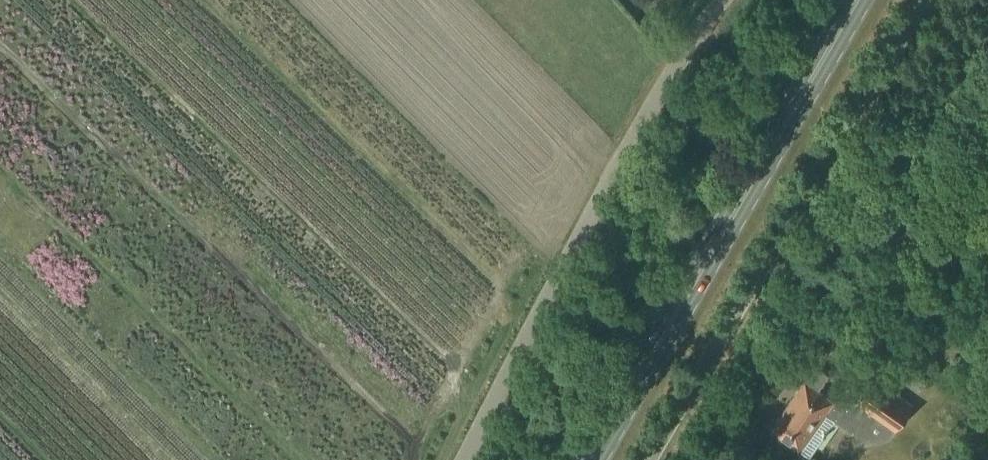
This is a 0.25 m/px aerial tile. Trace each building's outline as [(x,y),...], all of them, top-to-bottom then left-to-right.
[(812,368),(766,432),(797,454),(798,453),(807,459),(832,423),(850,435),(850,434),(865,444),(867,445),(868,445),(870,445),(872,445),(873,445),(875,445),(876,444),(878,444),(880,443),(881,443),(883,442),(884,441),(885,441),(887,440),(888,439),(889,438),(890,437),(891,435),(892,434),(893,433),(912,405),(872,377),(855,401),(853,405),(833,403),(831,402),(817,392),(818,389),(826,378),(826,377),(813,369),(812,368)]
